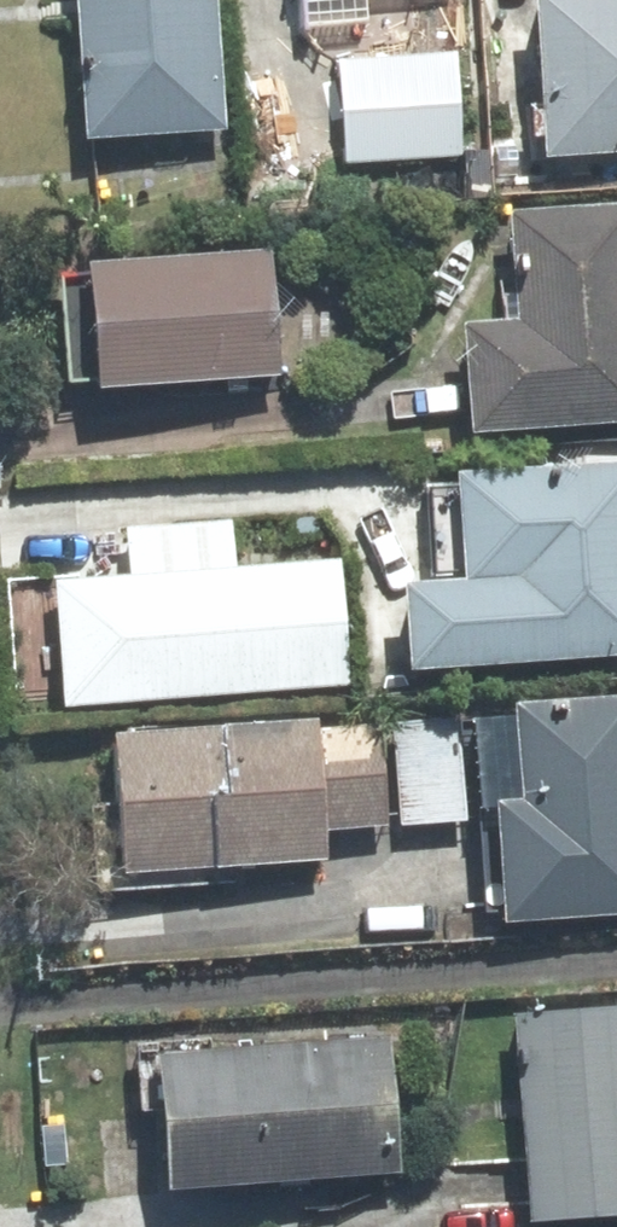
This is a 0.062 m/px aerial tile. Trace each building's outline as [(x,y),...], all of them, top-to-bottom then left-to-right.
[(80,145),(219,137),(211,0),(71,0),(80,145)] [(525,3),(534,169),(616,165),(616,0),(586,0),(525,3)] [(460,100),(334,105),(337,168),(463,163),(460,100)] [(503,224),(511,325),(454,330),(463,436),(616,423),(616,214),(503,224)] [(75,271),(80,398),(265,391),(260,263),(75,271)] [(450,477),(454,591),(393,593),(397,679),(616,670),(616,471),(450,477)] [(335,569),(52,594),(63,719),(346,694),(335,569)] [(473,827),(480,930),(616,920),(616,701),(532,708),(384,718),(392,833),(473,827)] [(112,887),(319,875),(317,832),(371,828),(365,727),(103,742),(112,887)] [(512,1021),(516,1226),(613,1226),(616,1226),(616,1019),(512,1021)] [(142,1057),(152,1197),(387,1180),(377,1041),(142,1057)]
